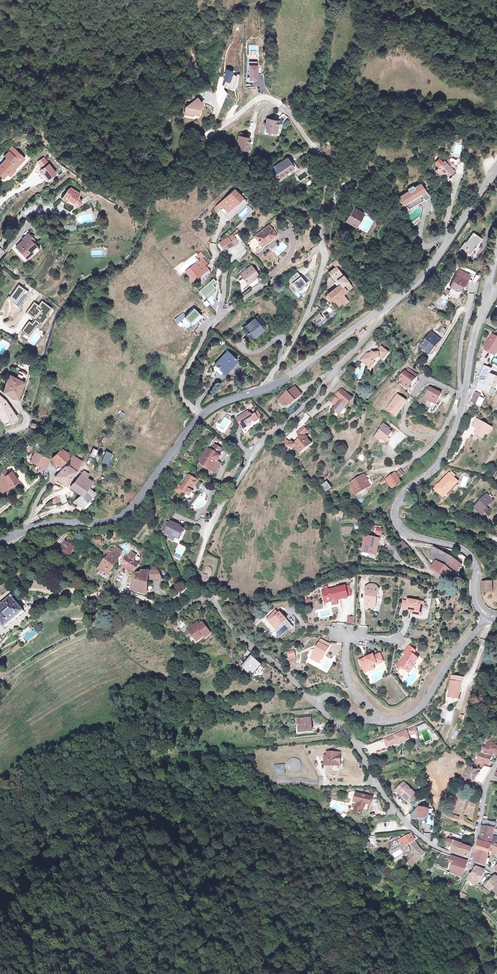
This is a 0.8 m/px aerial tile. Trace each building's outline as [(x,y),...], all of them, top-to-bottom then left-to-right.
[(198,99),(186,109),(189,110),(188,116),(193,117),(195,115),(199,116),(200,110),(198,110),(198,107),(200,107),(203,105),(198,99)] [(267,120),(265,133),(275,134),(277,121),(267,120)] [(250,139),(240,137),(238,150),(248,152),(250,139)] [(24,164),(14,153),(11,156),(12,157),(7,162),(9,165),(1,172),(0,171),(0,179),(1,180),(5,176),(9,180),(9,181),(15,176),(13,174),(24,164)] [(39,171),(48,182),(58,175),(43,157),(36,162),(42,169),(39,171)] [(291,158),(288,159),(293,168),(281,176),(283,179),(298,169),(291,158)] [(288,159),(272,170),(279,181),(283,179),(281,176),(293,168),(288,159)] [(454,161),(449,166),(454,171),(455,170),(457,167),(458,162),(457,161),(454,161)] [(451,174),(454,171),(449,166),(447,163),(444,166),(442,165),(436,170),(437,171),(434,174),(437,178),(441,178),(442,176),(446,180),(447,182),(453,176),(451,174)] [(79,190),(70,185),(67,187),(67,188),(68,189),(66,190),(63,196),(68,198),(69,196),(74,199),(77,202),(82,199),(79,192),(79,190)] [(423,194),(418,187),(412,191),(411,189),(406,193),(407,194),(395,202),(400,207),(401,208),(407,213),(418,206),(427,200),(423,194)] [(232,189),(220,201),(227,208),(232,202),(237,207),(244,200),(232,189)] [(220,201),(215,206),(219,210),(227,218),(237,207),(232,202),(227,208),(220,201)] [(353,208),(345,223),(357,230),(365,214),(353,208)] [(269,224),(254,235),(262,246),(277,235),(269,224)] [(36,236),(30,230),(24,235),(26,237),(25,239),(23,239),(18,244),(26,252),(28,250),(29,251),(31,249),(34,249),(34,245),(38,242),(34,238),(36,236)] [(470,233),(461,242),(459,241),(452,247),(454,249),(453,249),(461,258),(462,257),(464,259),(475,248),(472,245),(477,240),(470,233)] [(232,235),(219,243),(224,252),(238,244),(232,235)] [(199,260),(185,273),(194,283),(208,271),(199,260)] [(258,271),(252,262),(241,270),(244,274),(247,279),(258,271)] [(345,283),(332,266),(325,271),(332,280),(334,279),(338,284),(333,288),(332,287),(324,293),(330,300),(331,299),(336,304),(343,298),(338,292),(341,290),(340,288),(345,283)] [(293,292),(307,282),(299,272),(288,280),(290,283),(288,285),(293,292)] [(460,287),(463,286),(466,282),(456,276),(449,288),(455,292),(458,290),(460,287)] [(20,284),(9,297),(19,306),(30,293),(20,284)] [(33,306),(28,311),(41,324),(47,318),(42,314),(44,312),(39,306),(36,309),(33,306)] [(323,319),(318,313),(309,320),(315,326),(323,319)] [(254,317),(241,329),(249,337),(261,325),(254,317)] [(418,344),(426,351),(440,333),(443,327),(438,323),(434,328),(432,326),(418,344)] [(487,338),(481,352),(491,357),(496,345),(496,343),(487,338)] [(366,354),(363,359),(365,361),(363,364),(369,370),(374,365),(372,364),(374,360),(378,360),(379,358),(381,360),(382,361),(387,355),(380,350),(376,354),(374,355),(371,353),(369,355),(366,354)] [(227,351),(215,364),(222,372),(234,359),(227,351)] [(374,365),(369,370),(371,371),(381,360),(379,358),(378,360),(374,360),(372,364),(374,365)] [(417,376),(407,369),(398,382),(411,391),(418,381),(417,376)] [(3,392),(16,397),(17,397),(25,382),(22,380),(15,377),(14,380),(10,379),(6,383),(3,392)] [(208,396),(215,388),(212,386),(206,394),(208,396)] [(430,387),(424,397),(433,402),(434,399),(437,401),(441,393),(430,387)] [(285,394),(277,400),(283,407),(286,407),(292,401),(293,403),(300,397),(293,388),(286,395),(285,394)] [(336,398),(336,399),(341,404),(339,405),(338,405),(332,411),(338,416),(352,401),(342,392),(341,393),(336,398)] [(469,403),(476,406),(481,397),(474,393),(469,403)] [(398,395),(387,410),(395,415),(400,407),(401,408),(406,401),(398,395)] [(0,420),(8,417),(10,421),(15,418),(5,402),(0,397),(0,419),(0,420)] [(332,398),(329,402),(334,407),(337,403),(332,398)] [(248,411),(238,417),(240,421),(239,422),(243,429),(247,426),(250,427),(251,423),(250,422),(253,420),(254,421),(255,421),(259,419),(255,414),(254,415),(253,413),(250,415),(248,411)] [(475,434),(482,439),(485,434),(487,436),(491,429),(477,420),(473,427),(478,430),(475,434)] [(388,428),(383,424),(379,428),(380,429),(374,437),(378,441),(380,438),(381,439),(384,436),(387,438),(391,433),(387,429),(388,428)] [(292,447),(298,454),(309,444),(305,440),(305,438),(297,438),(297,443),(293,447),(292,447)] [(286,447),(288,445),(283,440),(279,444),(281,446),(281,447),(284,449),(286,447)] [(201,465),(212,471),(215,465),(213,464),(216,459),(218,461),(221,455),(219,454),(222,449),(215,444),(211,450),(201,465)] [(201,465),(211,450),(207,447),(198,462),(201,465)] [(54,460),(58,464),(62,466),(70,457),(67,452),(63,450),(62,449),(54,460)] [(102,462),(110,465),(114,453),(106,450),(102,462)] [(50,458),(41,455),(38,452),(36,452),(33,458),(38,461),(36,464),(46,469),(50,458)] [(70,459),(70,462),(56,478),(68,486),(83,463),(72,455),(70,459)] [(215,465),(212,471),(217,474),(223,463),(218,461),(216,459),(213,464),(215,465)] [(18,482),(12,475),(16,471),(12,464),(0,473),(0,483),(1,483),(5,489),(10,488),(18,482)] [(401,475),(398,472),(389,478),(394,484),(403,478),(401,475)] [(91,481),(81,473),(77,476),(69,486),(79,495),(87,486),(91,481)] [(364,474),(350,481),(357,493),(371,485),(364,474)] [(447,474),(433,490),(441,497),(446,492),(448,493),(457,483),(452,478),(447,474)] [(182,487),(188,478),(185,476),(178,485),(182,487)] [(194,489),(197,484),(189,478),(188,478),(182,487),(181,490),(185,493),(183,495),(188,499),(192,494),(191,493),(194,489)] [(329,489),(325,484),(320,488),(324,493),(329,489)] [(89,488),(87,486),(79,495),(74,500),(72,503),(76,507),(79,504),(80,506),(89,496),(91,493),(87,490),(89,488)] [(182,497),(183,495),(185,493),(181,490),(177,487),(173,491),(182,497)] [(66,501),(63,493),(57,496),(59,503),(66,501)] [(486,495),(474,508),(482,516),(488,510),(486,508),(492,501),(486,495)] [(164,533),(161,537),(172,542),(173,539),(177,542),(181,534),(175,531),(177,528),(174,526),(174,525),(170,522),(168,525),(164,533)] [(80,541),(67,536),(64,541),(65,542),(61,553),(73,558),(80,541)] [(370,538),(365,537),(362,553),(369,554),(377,555),(380,539),(377,539),(370,538)] [(399,544),(403,549),(407,547),(403,541),(399,544)] [(52,542),(38,548),(42,558),(56,552),(52,542)] [(454,573),(462,564),(454,555),(438,548),(434,554),(431,551),(428,554),(436,560),(433,565),(443,574),(448,575),(452,571),(454,573)] [(113,550),(111,549),(96,569),(105,576),(119,556),(118,555),(113,550)] [(134,555),(129,552),(125,557),(121,564),(132,571),(133,571),(136,564),(130,561),(134,555)] [(131,574),(128,590),(144,596),(145,593),(146,586),(147,581),(147,572),(139,573),(139,575),(131,574)] [(156,572),(147,572),(147,581),(158,580),(156,572)] [(494,578),(484,579),(485,588),(495,587),(494,578)] [(339,599),(339,600),(348,598),(345,587),(328,591),(331,600),(339,599)] [(365,607),(373,608),(373,604),(375,602),(376,602),(377,593),(379,593),(379,589),(376,588),(369,587),(366,587),(365,591),(367,592),(365,607)] [(7,595),(6,596),(6,598),(0,603),(0,627),(2,628),(21,612),(10,599),(10,597),(9,595),(7,595)] [(418,601),(407,599),(407,602),(406,609),(411,610),(413,611),(413,614),(421,615),(423,604),(418,604),(418,601)] [(196,617),(200,611),(195,607),(191,614),(196,617)] [(277,625),(280,629),(287,622),(280,615),(279,617),(278,617),(275,614),(267,622),(274,628),(277,625)] [(173,630),(177,627),(171,620),(167,623),(173,630)] [(193,620),(182,625),(184,630),(186,629),(190,637),(198,634),(199,636),(205,633),(198,622),(195,624),(193,620)] [(322,641),(320,644),(330,650),(332,646),(322,641)] [(312,660),(320,664),(322,660),(325,656),(326,656),(330,650),(320,644),(316,652),(314,650),(312,651),(309,656),(309,658),(312,660)] [(414,655),(417,652),(411,646),(406,652),(408,654),(409,656),(407,659),(405,657),(397,667),(401,670),(404,667),(409,671),(412,667),(417,667),(416,663),(419,659),(414,655)] [(367,661),(362,664),(367,674),(375,670),(372,666),(378,663),(379,664),(385,661),(381,652),(374,656),(374,654),(365,659),(367,661)] [(245,660),(240,665),(243,668),(244,667),(251,674),(258,668),(260,670),(264,665),(255,656),(248,663),(245,660)] [(450,697),(460,698),(460,690),(462,690),(462,682),(463,682),(464,677),(452,676),(452,681),(450,697)] [(475,694),(478,696),(484,686),(481,684),(475,694)] [(445,719),(445,723),(452,723),(453,710),(441,710),(440,718),(445,719)] [(311,715),(298,717),(299,729),(312,728),(311,715)] [(416,728),(386,742),(390,750),(403,743),(404,745),(412,741),(410,737),(419,733),(416,728)] [(492,745),(494,742),(491,741),(490,742),(488,746),(487,747),(485,747),(483,751),(491,755),(493,757),(495,754),(496,755),(496,747),(492,745)] [(340,751),(327,751),(327,765),(340,765),(340,751)] [(491,755),(483,751),(476,764),(483,768),(485,765),(487,763),(488,763),(491,755)] [(299,771),(300,770),(301,768),(301,765),(301,763),(299,760),(297,758),(294,757),(292,758),(290,759),(288,760),(286,762),(286,765),(287,768),(288,771),(291,772),(294,773),(297,772),(299,771)] [(284,764),(274,765),(276,775),(285,774),(284,764)] [(484,785),(492,769),(485,767),(483,770),(475,764),(465,778),(474,787),(477,781),(484,785)] [(406,784),(399,791),(410,802),(417,794),(406,784)] [(372,796),(356,792),(354,800),(357,800),(355,811),(362,812),(365,802),(371,803),(372,796)] [(430,807),(421,806),(419,816),(428,817),(430,807)] [(480,840),(481,841),(492,843),(493,837),(494,831),(495,826),(488,825),(488,828),(482,827),(480,840)] [(415,839),(410,833),(404,838),(403,838),(402,838),(401,838),(399,838),(398,838),(397,838),(395,839),(393,840),(392,841),(391,842),(391,844),(391,845),(391,846),(391,847),(391,848),(392,849),(393,850),(394,851),(403,844),(405,847),(409,844),(415,839)] [(460,854),(469,857),(472,847),(462,843),(449,838),(447,842),(453,845),(451,850),(460,854)] [(424,852),(419,847),(415,839),(409,844),(415,851),(411,855),(410,857),(407,859),(413,864),(417,861),(424,852)] [(481,841),(479,849),(489,852),(490,849),(492,843),(481,841)] [(409,845),(405,847),(411,854),(414,851),(409,845)] [(476,860),(485,864),(488,857),(489,852),(479,849),(476,860)] [(467,860),(452,854),(450,861),(456,864),(452,871),(461,876),(465,868),(467,860)] [(473,873),(471,873),(467,882),(479,883),(486,869),(477,866),(473,873)] [(496,874),(490,881),(488,880),(485,884),(491,890),(492,889),(496,893),(496,875),(496,874)] [(467,894),(461,891),(458,897),(464,900),(467,894)]
